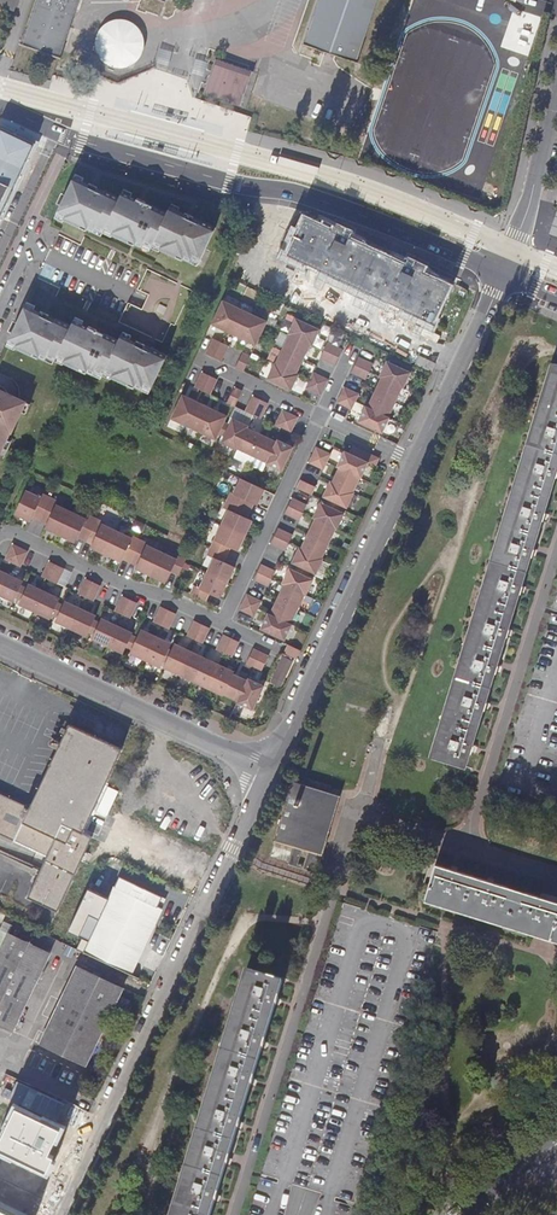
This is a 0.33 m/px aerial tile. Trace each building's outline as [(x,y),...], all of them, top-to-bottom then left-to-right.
[(11,8),(14,0),(0,0),(0,4),(11,8)] [(24,43),(63,57),(83,0),(39,0),(24,43)] [(305,50),(355,66),(376,0),(321,0),(305,50)] [(138,31),(129,23),(117,20),(105,23),(97,32),(94,44),(97,55),(106,64),(118,67),(130,63),(138,55),(141,43),(138,31)] [(253,74),(216,62),(205,96),(242,108),(253,74)] [(34,145),(1,129),(0,131),(0,217),(34,145)] [(216,227),(200,220),(199,221),(192,217),(190,221),(183,217),(184,216),(168,208),(166,212),(152,205),(151,206),(144,203),(142,206),(135,203),(136,201),(121,194),(119,197),(104,190),(103,191),(96,188),(94,192),(87,188),(88,186),(72,179),(56,214),(64,218),(64,220),(86,230),(87,229),(93,232),(95,229),(103,232),(105,229),(113,233),(112,235),(134,245),(135,243),(142,246),(143,243),(150,246),(151,243),(161,248),(160,249),(182,260),(183,258),(189,261),(191,258),(199,262),(216,227)] [(455,280),(308,212),(288,254),(403,309),(434,323),(455,280)] [(175,325),(189,297),(190,297),(193,290),(147,269),(137,289),(149,295),(142,309),(128,303),(119,322),(163,342),(172,324),(175,325)] [(237,307),(222,299),(211,323),(226,331),(237,307)] [(151,390),(168,355),(152,348),(152,349),(144,345),(143,349),(135,346),(136,344),(120,336),(119,340),(104,333),(104,334),(96,331),(95,334),(87,331),(88,329),(73,322),(71,326),(56,319),(56,320),(48,316),(46,320),(39,316),(40,315),(25,307),(8,343),(16,346),(16,348),(38,359),(39,357),(45,360),(47,357),(55,361),(57,357),(65,361),(64,363),(86,373),(87,372),(94,375),(95,371),(102,375),(103,371),(113,376),(112,377),(134,388),(135,386),(142,389),(143,386),(151,390)] [(241,338),(252,314),(237,307),(226,331),(241,338)] [(266,323),(267,321),(252,314),(241,338),(256,345),(259,337),(266,323)] [(312,344),(320,329),(296,318),(288,333),(290,334),(310,343),(312,344)] [(310,343),(290,334),(283,348),(303,358),(310,343)] [(221,342),(213,338),(206,353),(214,357),(221,342)] [(221,360),(229,345),(221,342),(214,357),(221,360)] [(342,349),(328,342),(324,350),(339,357),(342,349)] [(296,373),(303,358),(283,348),(276,363),(296,373)] [(324,350),(320,357),(335,364),(339,357),(324,350)] [(251,356),(243,352),(236,367),(243,371),(251,356)] [(419,356),(415,364),(432,372),(436,364),(419,356)] [(370,372),(373,364),(359,357),(355,365),(370,372)] [(411,372),(387,361),(380,377),(382,378),(403,387),(404,388),(411,372)] [(296,373),(276,363),(275,363),(267,378),(291,389),(299,374),(296,373)] [(542,390),(545,391),(538,414),(535,413),(528,433),(532,434),(527,451),(523,450),(517,470),(521,471),(513,494),(510,493),(504,513),(507,514),(503,530),(499,529),(492,550),(496,551),(492,565),(488,564),(481,586),(484,587),(476,615),(473,614),(468,629),(471,630),(466,646),(463,645),(457,665),(460,666),(456,681),(452,680),(445,702),(449,703),(442,726),(438,725),(432,745),(435,746),(432,756),(466,767),(481,721),(522,587),(550,496),(556,473),(556,364),(554,363),(552,371),(548,370),(542,390)] [(370,372),(355,365),(352,373),(366,379),(370,372)] [(201,391),(208,376),(201,372),(193,387),(201,391)] [(328,379),(313,372),(310,379),(310,380),(325,387),(328,379)] [(209,394),(216,379),(208,376),(201,391),(209,394)] [(396,402),(403,387),(382,378),(375,392),(396,402)] [(325,387),(310,380),(306,387),(321,394),(325,387)] [(234,406),(241,391),(233,387),(226,403),(234,406)] [(356,402),(356,401),(359,394),(345,387),(341,395),(356,402)] [(26,402),(0,390),(0,455),(10,433),(11,434),(26,402)] [(542,390),(535,413),(538,414),(545,391),(542,390)] [(396,402),(375,392),(368,407),(389,417),(396,402)] [(184,426),(196,402),(181,394),(169,418),(184,426)] [(352,409),(356,402),(341,395),(338,403),(352,409)] [(252,415),(259,400),(251,396),(244,411),(252,415)] [(252,415),(259,419),(266,403),(259,400),(252,415)] [(199,433),(211,409),(196,402),(184,426),(199,433)] [(389,417),(368,407),(366,406),(359,422),(383,433),(390,417),(389,417)] [(214,440),(226,416),(211,409),(199,433),(214,440)] [(281,429),(289,414),(281,410),(274,425),(281,429)] [(289,433),(296,418),(289,414),(281,429),(289,433)] [(246,428),(247,426),(231,419),(220,442),(235,450),(236,449),(246,428)] [(250,456),(260,435),(246,428),(236,449),(250,456)] [(528,433),(523,450),(527,451),(532,434),(528,433)] [(265,463),(275,442),(260,435),(250,456),(265,463)] [(280,471),(291,447),(276,440),(275,442),(265,463),(264,464),(280,471)] [(331,454),(317,447),(313,455),(328,462),(331,454)] [(382,459),(363,450),(359,458),(369,462),(369,463),(378,467),(382,459)] [(369,462),(359,458),(345,451),(338,467),(340,468),(360,477),(362,478),(369,463),(369,462)] [(328,462),(313,455),(310,463),(324,469),(328,462)] [(354,492),(360,477),(340,468),(333,482),(354,492)] [(517,470),(510,493),(513,494),(521,471),(517,470)] [(263,490),(254,486),(239,479),(239,478),(232,493),(229,492),(225,499),(249,511),(252,503),(256,505),(263,490)] [(316,487),(301,480),(298,488),(312,495),(316,487)] [(333,482),(331,481),(324,497),(348,508),(355,492),(354,492),(333,482)] [(38,520),(49,497),(41,493),(39,497),(25,491),(14,515),(29,521),(31,517),(38,520)] [(69,511),(55,505),(57,501),(49,497),(38,520),(45,524),(43,528),(58,535),(69,511)] [(307,505),(293,498),(289,506),(304,513),(307,505)] [(245,518),(249,511),(225,499),(222,507),(227,510),(220,524),(244,536),(251,520),(245,518)] [(345,513),(321,502),(314,518),(316,519),(337,528),(338,529),(345,513)] [(304,513),(289,506),(286,514),(300,521),(304,513)] [(83,541),(94,518),(86,515),(84,518),(69,511),(58,535),(73,543),(76,538),(83,541)] [(504,513),(499,529),(503,530),(507,514),(504,513)] [(104,554),(115,530),(101,524),(102,522),(94,518),(83,541),(90,545),(89,547),(104,554)] [(330,543),(337,528),(316,519),(309,534),(330,543)] [(244,536),(220,524),(213,539),(209,547),(226,554),(229,547),(237,551),(244,536)] [(293,535),(279,528),(275,536),(290,543),(293,535)] [(139,539),(131,536),(130,537),(115,530),(104,554),(119,562),(121,558),(128,562),(139,539)] [(330,543),(309,534),(302,548),(323,558),(330,543)] [(290,543),(275,536),(272,544),(286,551),(290,543)] [(149,576),(160,552),(146,545),(147,543),(139,539),(128,562),(135,565),(134,568),(149,576)] [(13,563),(20,548),(13,544),(5,559),(13,563)] [(233,567),(222,562),(226,554),(209,547),(205,555),(212,558),(205,573),(226,582),(233,567)] [(302,548),(300,547),(293,563),(317,574),(324,559),(323,558),(302,548)] [(21,566),(28,551),(20,548),(13,563),(21,566)] [(492,550),(488,564),(492,565),(496,551),(492,550)] [(177,575),(184,559),(176,556),(175,558),(160,552),(149,576),(164,583),(170,571),(177,575)] [(50,580),(57,565),(49,561),(42,576),(50,580)] [(276,571),(262,564),(258,572),(273,579),(276,571)] [(57,584),(65,568),(57,565),(50,580),(57,584)] [(314,580),(290,568),(283,584),(285,585),(306,595),(307,595),(314,580)] [(0,570),(0,591),(8,574),(0,570)] [(273,579),(258,572),(255,580),(269,587),(273,579)] [(219,598),(226,582),(205,573),(198,588),(193,585),(189,593),(204,600),(208,593),(219,598)] [(24,581),(8,574),(0,591),(0,595),(14,602),(24,581)] [(86,597),(93,582),(86,578),(79,593),(86,597)] [(94,601),(101,585),(93,582),(86,597),(94,601)] [(35,612),(45,591),(29,584),(19,604),(35,612)] [(306,595),(285,585),(278,600),(299,609),(306,595)] [(481,586),(473,614),(476,615),(484,587),(481,586)] [(50,619),(60,598),(45,591),(35,612),(50,619)] [(123,614),(130,599),(122,595),(115,611),(123,614)] [(259,609),(262,601),(248,595),(244,602),(259,609)] [(131,618),(138,603),(130,599),(123,614),(131,618)] [(299,609),(278,600),(271,614),(292,624),(299,609)] [(71,629),(81,608),(66,601),(56,622),(71,629)] [(255,617),(259,609),(244,602),(241,610),(255,617)] [(162,625),(169,610),(161,606),(154,621),(162,625)] [(87,636),(97,615),(81,608),(71,629),(87,636)] [(169,629),(177,613),(169,610),(162,625),(169,629)] [(292,624),(271,614),(269,613),(262,629),(286,640),(293,625),(292,624)] [(108,646),(118,625),(102,618),(92,639),(108,646)] [(195,639),(202,624),(195,620),(188,636),(195,639)] [(203,643),(210,628),(202,624),(195,639),(203,643)] [(123,653),(133,632),(118,625),(108,646),(123,653)] [(145,660),(157,636),(141,629),(130,653),(145,660)] [(225,653),(232,638),(224,634),(217,649),(225,653)] [(160,667),(172,643),(157,636),(145,660),(160,667)] [(232,657),(239,641),(232,638),(225,653),(232,657)] [(179,674),(190,650),(175,643),(164,667),(179,674)] [(248,663),(269,672),(275,656),(254,647),(248,663)] [(194,681),(205,657),(190,650),(179,674),(194,681)] [(208,688),(220,664),(205,657),(194,681),(208,688)] [(224,694),(233,673),(234,673),(235,671),(220,664),(208,688),(223,695),(224,694)] [(457,665),(452,680),(456,681),(460,666),(457,665)] [(239,701),(248,680),(234,673),(233,673),(224,694),(238,701),(239,701)] [(253,709),(265,685),(249,678),(248,680),(239,701),(238,701),(238,702),(253,709)] [(445,702),(438,725),(442,726),(449,703),(445,702)] [(70,724),(31,807),(0,793),(0,834),(48,857),(28,898),(59,912),(94,837),(84,833),(124,749),(70,724)] [(340,797),(292,782),(275,841),(293,846),(288,864),(316,872),(340,797)] [(519,931),(556,942),(556,903),(523,892),(522,895),(508,891),(509,888),(436,865),(426,896),(433,899),(431,903),(452,910),(453,905),(469,910),(468,915),(489,921),(490,917),(521,927),(519,931)] [(111,897),(90,941),(85,953),(139,979),(162,929),(156,925),(163,909),(158,908),(163,897),(121,876),(111,897)] [(90,941),(111,897),(90,887),(69,931),(90,941)] [(452,910),(468,915),(469,910),(453,905),(452,910)] [(489,921),(519,931),(521,927),(490,917),(489,921)] [(0,931),(0,932),(0,950),(2,951),(0,954),(0,1023),(14,1030),(50,955),(9,935),(0,931)] [(78,968),(42,1043),(87,1064),(101,1035),(110,1039),(115,1028),(107,1024),(114,1008),(125,1014),(130,1002),(119,997),(123,989),(78,968)] [(282,983),(249,973),(247,981),(243,980),(237,1000),(240,1001),(233,1024),(230,1023),(223,1044),(227,1045),(222,1060),(218,1059),(212,1080),(215,1081),(209,1103),(205,1102),(199,1122),(202,1123),(197,1139),(194,1138),(188,1159),(191,1160),(186,1175),(183,1174),(176,1196),(180,1197),(174,1214),(211,1214),(282,983)] [(237,1000),(230,1023),(233,1024),(240,1001),(237,1000)] [(223,1044),(218,1059),(222,1060),(227,1045),(223,1044)] [(96,1081),(103,1085),(107,1077),(100,1074),(96,1081)] [(212,1080),(205,1102),(209,1103),(215,1081),(212,1080)] [(46,1118),(15,1184),(31,1192),(62,1126),(46,1118)] [(199,1122),(194,1138),(197,1139),(202,1123),(199,1122)] [(188,1159),(183,1174),(186,1175),(191,1160),(188,1159)] [(170,1214),(174,1214),(180,1197),(176,1196),(170,1214)]
